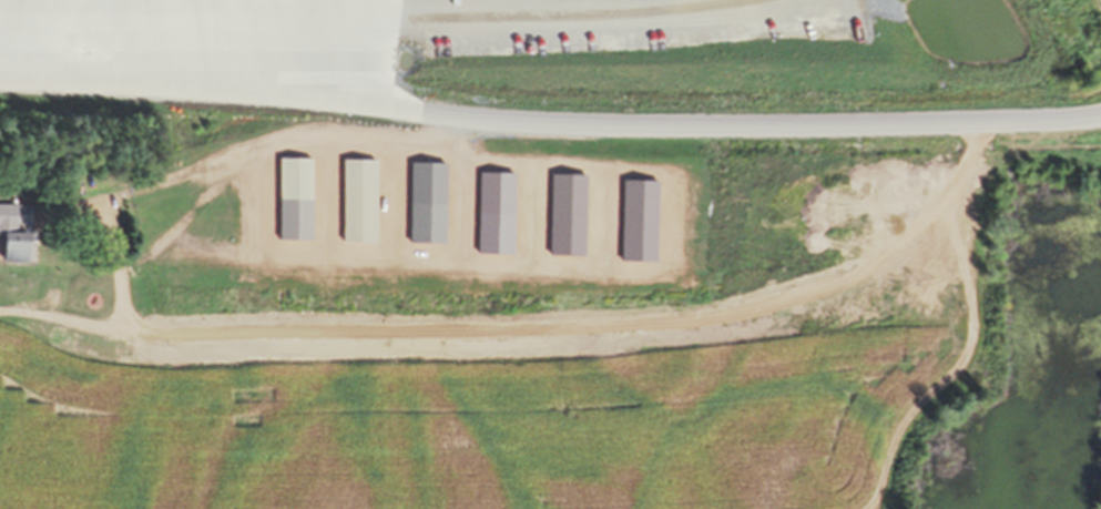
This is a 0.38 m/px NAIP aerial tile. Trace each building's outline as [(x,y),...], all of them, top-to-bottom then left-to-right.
[(309,240),(310,159),(277,158),(276,240),(309,240)] [(374,160),(341,159),(340,241),(374,241),(374,160)] [(407,243),(442,243),(442,163),(407,163),(407,243)] [(509,253),(509,212),(474,212),(474,253),(509,253)] [(24,260),(24,233),(0,233),(0,260),(24,260)]
